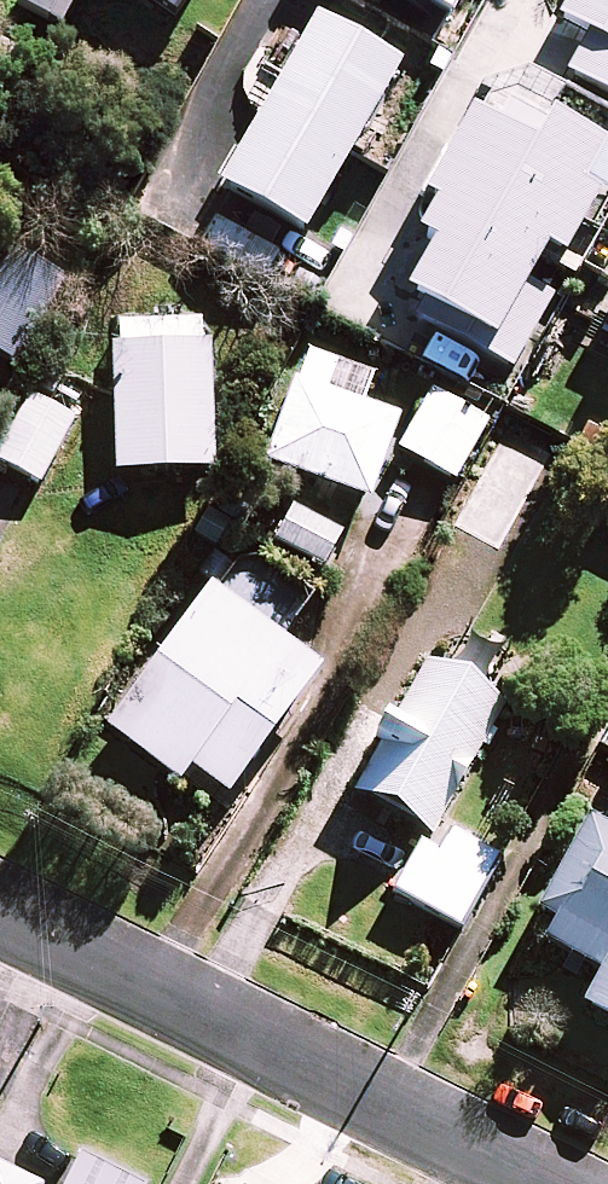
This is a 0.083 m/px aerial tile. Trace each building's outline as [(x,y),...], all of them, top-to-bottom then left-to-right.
[(451,17),(461,0),(419,0),(451,17)] [(403,67),(318,19),(222,190),(306,238),(403,67)] [(0,249),(0,357),(19,368),(66,286),(0,249)] [(202,340),(202,324),(116,324),(115,474),(211,474),(212,340),(202,340)] [(403,415),(302,374),(267,462),(368,503),(403,415)] [(488,424),(433,393),(400,450),(455,482),(488,424)] [(30,398),(0,460),(0,464),(42,485),(74,420),(30,398)] [(319,673),(210,593),(109,731),(180,784),(192,768),(229,796),(319,673)] [(424,659),(355,790),(432,831),(397,892),(459,927),(502,851),(443,817),(504,701),(424,659)] [(588,826),(529,933),(602,973),(584,1006),(607,1019),(607,837),(588,826)] [(82,1156),(67,1183),(137,1183),(82,1156)] [(0,1166),(0,1183),(38,1183),(0,1166)]
